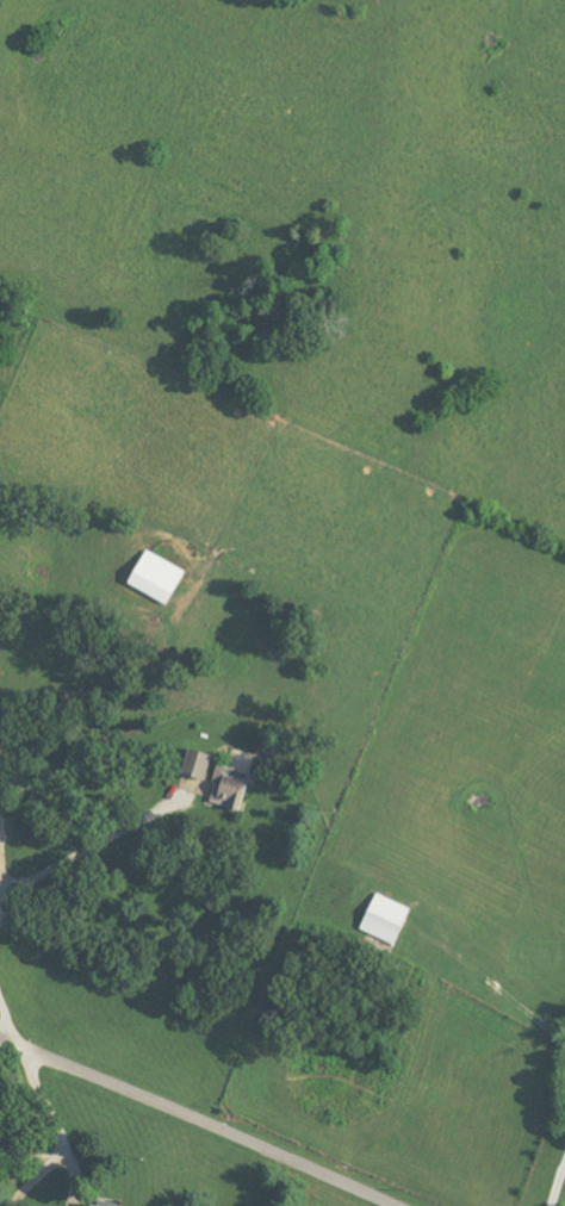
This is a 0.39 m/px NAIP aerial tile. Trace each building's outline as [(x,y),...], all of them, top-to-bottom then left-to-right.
[(133,586),(176,604),(190,569),(148,552),(133,586)] [(188,765),(210,775),(217,757),(196,747),(188,765)] [(247,812),(257,774),(223,765),(213,803),(247,812)] [(416,909),(379,893),(363,929),(400,945),(416,909)]
